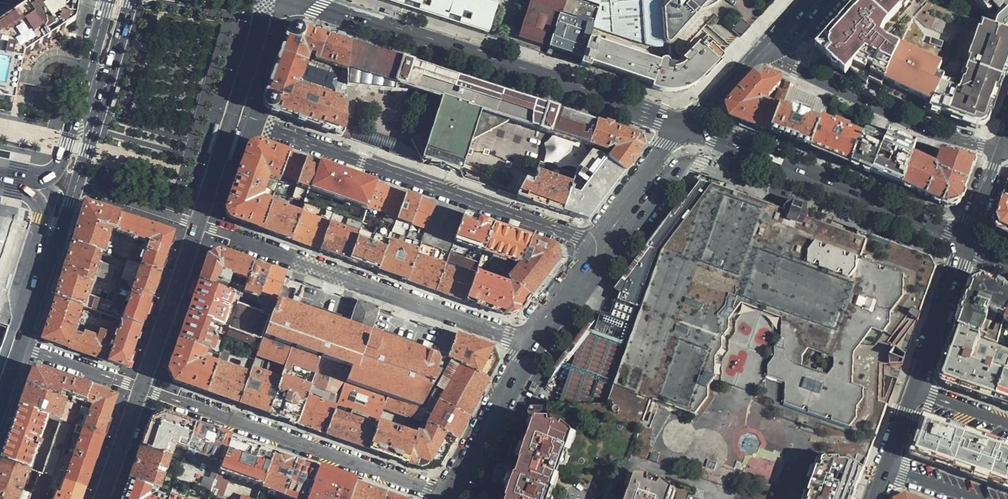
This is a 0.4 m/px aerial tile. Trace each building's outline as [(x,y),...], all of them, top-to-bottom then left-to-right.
[(80,0),(32,0),(0,21),(0,101),(14,104),(26,51),(77,17),(80,0)] [(489,34),(499,4),(488,0),(386,0),(489,34)] [(520,37),(549,47),(564,0),(533,0),(520,37)] [(547,53),(565,60),(581,66),(589,39),(592,29),(593,27),(598,9),(579,2),(578,4),(574,3),(574,1),(572,0),(564,0),(549,47),(547,53)] [(598,7),(598,9),(593,27),(648,46),(652,47),(661,47),(672,41),(697,13),(702,12),(713,6),(717,2),(720,0),(580,0),(598,7)] [(855,5),(834,27),(824,38),(829,42),(828,43),(828,45),(828,47),(818,48),(817,46),(814,48),(829,61),(843,74),(848,69),(866,84),(868,81),(875,83),(882,85),(879,91),(923,111),(942,118),(943,115),(946,116),(976,126),(977,125),(980,126),(984,126),(986,125),(988,124),(989,122),(990,122),(993,114),(1007,70),(1007,33),(994,28),(927,4),(930,0),(859,0),(855,5)] [(985,10),(989,6),(983,0),(974,0),(985,10)] [(1007,5),(1007,0),(983,0),(989,6),(992,2),(1002,11),(1007,5)] [(1002,11),(997,16),(994,28),(1007,33),(1007,5),(1002,11)] [(740,38),(750,25),(742,17),(731,30),(737,36),(740,38)] [(322,130),(341,137),(344,104),(312,93),(311,95),(298,92),(294,89),(296,88),(299,79),(302,79),(306,65),(304,62),(301,61),(302,58),(305,59),(306,55),(316,58),(315,61),(315,62),(320,64),(344,71),(350,44),(334,38),(313,31),(301,27),(288,33),(283,49),(265,100),(270,112),(286,117),(322,130)] [(581,66),(590,69),(591,64),(654,84),(653,88),(659,90),(673,91),(680,91),(686,89),(692,86),(698,83),(706,76),(725,54),(723,52),(712,42),(707,48),(704,46),(702,48),(697,44),(682,61),(680,63),(681,66),(675,68),(668,69),(666,62),(666,61),(664,60),(663,60),(662,60),(661,60),(659,62),(610,45),(593,40),(589,39),(581,66)] [(662,60),(663,60),(662,53),(657,56),(611,41),(610,45),(659,62),(661,60),(662,60)] [(680,63),(682,61),(675,53),(672,41),(661,47),(662,53),(663,60),(664,60),(666,61),(666,62),(668,69),(675,68),(681,66),(680,63)] [(588,144),(595,124),(532,104),(426,69),(350,44),(344,71),(344,86),(405,92),(406,89),(440,98),(421,158),(461,170),(471,141),(506,122),(587,149),(588,144)] [(344,71),(320,64),(315,62),(315,61),(316,58),(306,55),(305,59),(302,58),(301,61),(304,62),(306,65),(302,79),(299,79),(296,88),(294,89),(298,92),(311,95),(312,93),(344,104),(344,90),(344,86),(344,71)] [(782,84),(780,79),(764,72),(754,76),(727,105),(731,117),(749,124),(772,133),(782,108),(768,103),(766,99),(782,84)] [(799,91),(790,87),(785,100),(824,116),(829,103),(823,101),(818,98),(811,96),(805,93),(799,91)] [(344,104),(341,137),(349,139),(351,132),(353,92),(344,90),(344,104)] [(793,112),(782,108),(772,133),(795,142),(812,149),(821,124),(810,120),(811,116),(795,109),(793,112)] [(829,156),(852,165),(863,136),(822,120),(821,124),(812,149),(829,156)] [(608,161),(624,173),(642,149),(638,139),(615,131),(595,124),(588,144),(604,150),(614,148),(616,151),(608,161)] [(913,140),(891,129),(886,139),(872,174),(887,180),(903,187),(912,157),(913,155),(917,142),(913,140)] [(871,133),(865,131),(863,136),(852,165),(862,170),(872,174),(886,139),(881,137),(871,133)] [(931,147),(917,142),(913,155),(926,159),(931,147)] [(279,178),(288,154),(275,149),(260,144),(255,144),(251,145),(249,147),(246,151),(226,208),(225,211),(227,215),(230,219),(245,224),(260,230),(270,204),(271,204),(256,198),(263,177),(278,182),(279,178)] [(976,160),(944,151),(939,165),(941,171),(939,172),(935,166),(912,157),(903,187),(925,197),(947,208),(961,205),(976,163),(976,160)] [(592,217),(624,173),(608,161),(605,158),(590,153),(577,173),(576,173),(569,186),(561,214),(580,220),(592,217)] [(296,184),(306,160),(296,157),(288,154),(279,178),(296,184)] [(309,192),(318,165),(312,162),(306,160),(296,184),(295,187),(309,192)] [(347,175),(318,165),(309,192),(305,203),(333,214),(361,224),(367,208),(375,185),(347,175)] [(541,207),(561,214),(569,186),(535,174),(532,182),(524,179),(515,198),(541,207)] [(937,268),(932,258),(892,242),(889,250),(867,242),(871,233),(863,230),(856,235),(849,233),(849,235),(809,221),(809,205),(806,204),(804,213),(788,208),(793,201),(790,201),(784,209),(776,207),(758,200),(712,184),(697,206),(685,196),(612,292),(618,296),(611,313),(600,313),(560,402),(547,407),(546,421),(531,425),(528,435),(515,435),(503,468),(498,468),(491,484),(498,488),(503,491),(500,498),(855,498),(856,498),(854,498),(865,467),(886,407),(882,405),(877,404),(879,353),(906,314),(909,317),(918,323),(920,317),(918,316),(931,280),(933,281),(937,268)] [(390,190),(375,185),(367,208),(396,218),(405,195),(390,190)] [(412,198),(405,195),(396,218),(396,219),(412,224),(420,201),(412,198)] [(1002,199),(994,221),(997,227),(1000,233),(1007,237),(1007,201),(1002,199)] [(428,203),(420,201),(412,224),(426,230),(435,206),(428,203)] [(806,204),(793,201),(788,208),(804,213),(806,204)] [(330,220),(333,214),(305,203),(300,215),(291,241),(305,246),(319,251),(328,226),(330,220)] [(270,204),(260,230),(276,236),(291,241),(300,215),(270,204)] [(115,232),(121,216),(86,205),(81,220),(73,244),(100,254),(102,254),(111,230),(115,232)] [(424,236),(421,245),(448,254),(463,216),(448,210),(435,206),(426,230),(424,236)] [(361,224),(333,214),(330,220),(349,227),(347,233),(328,226),(319,251),(333,256),(348,261),(357,237),(361,224)] [(153,227),(121,216),(115,232),(149,243),(144,258),(132,253),(128,263),(159,274),(166,254),(173,233),(153,227)] [(479,265),(493,226),(477,221),(463,216),(448,254),(479,265)] [(412,224),(409,231),(424,236),(426,230),(412,224)] [(393,226),(390,234),(406,239),(409,231),(393,226)] [(524,260),(531,240),(512,233),(493,226),(479,265),(477,270),(503,279),(507,282),(524,260)] [(357,237),(348,261),(362,266),(377,271),(390,234),(376,229),(370,241),(357,237)] [(406,239),(421,245),(424,236),(409,231),(406,239)] [(892,242),(871,233),(867,242),(889,250),(892,242)] [(390,234),(377,271),(393,277),(408,282),(421,245),(406,239),(390,234)] [(507,282),(529,299),(559,261),(555,249),(544,244),(531,240),(524,260),(507,282)] [(100,254),(73,244),(66,265),(55,298),(82,307),(110,316),(113,304),(87,295),(93,276),(111,282),(116,269),(98,263),(100,254)] [(421,245),(408,282),(421,287),(435,292),(445,264),(448,254),(421,245)] [(241,293),(252,264),(219,252),(208,257),(205,266),(199,282),(214,287),(216,282),(227,286),(231,275),(235,276),(229,292),(240,296),(241,293)] [(448,254),(445,264),(475,274),(477,270),(479,265),(448,254)] [(156,285),(159,274),(128,263),(113,304),(110,316),(121,320),(141,327),(156,285)] [(260,293),(268,270),(260,267),(252,264),(241,293),(258,299),(260,293)] [(445,264),(435,292),(450,297),(465,302),(475,274),(445,264)] [(280,287),(284,276),(268,270),(260,293),(275,299),(280,287)] [(475,274),(465,302),(486,310),(505,317),(518,312),(529,299),(507,282),(503,279),(477,270),(475,274)] [(1007,310),(1007,291),(983,279),(977,282),(971,285),(969,292),(966,300),(963,309),(959,318),(955,329),(998,346),(1001,326),(1003,322),(1007,310)] [(923,307),(933,281),(931,280),(918,316),(920,317),(923,307)] [(214,287),(199,282),(189,311),(179,341),(205,351),(219,356),(221,350),(223,344),(216,341),(212,335),(214,331),(219,333),(219,334),(226,337),(227,335),(238,302),(240,296),(229,292),(214,287)] [(275,301),(284,304),(287,293),(284,288),(280,287),(275,299),(275,301)] [(272,307),(240,296),(238,302),(270,314),(272,307)] [(59,346),(68,348),(73,334),(82,307),(55,298),(51,312),(42,340),(59,346)] [(378,309),(357,301),(347,326),(284,304),(275,301),(272,307),(270,314),(261,338),(290,348),(319,358),(348,369),(344,382),(387,397),(419,408),(437,375),(433,373),(436,363),(435,357),(369,335),(378,309)] [(270,314),(238,302),(227,335),(250,344),(249,345),(258,348),(261,338),(270,314)] [(909,317),(906,314),(879,353),(877,404),(882,405),(883,373),(883,370),(883,367),(883,355),(889,346),(909,317)] [(132,352),(141,327),(121,320),(112,347),(108,362),(126,368),(132,352)] [(586,326),(547,377),(552,381),(590,329),(586,326)] [(955,329),(951,341),(947,352),(939,375),(942,380),(945,386),(978,398),(986,401),(994,403),(1007,364),(1007,350),(998,346),(955,329)] [(86,355),(108,362),(112,347),(107,345),(110,335),(101,332),(99,337),(81,331),(79,336),(73,334),(68,348),(86,355)] [(447,333),(442,331),(437,344),(441,346),(440,352),(449,356),(455,336),(447,333)] [(455,336),(449,356),(447,360),(489,380),(498,362),(494,349),(474,343),(455,336)] [(284,366),(290,348),(261,338),(258,348),(256,353),(270,358),(269,360),(284,366)] [(174,381),(206,393),(216,365),(208,362),(199,365),(198,363),(202,361),(205,351),(179,341),(174,355),(168,370),(174,381)] [(895,350),(889,346),(883,355),(883,367),(889,367),(888,357),(895,350)] [(278,382),(267,415),(281,420),(295,425),(319,358),(290,348),(284,366),(278,382)] [(902,367),(905,358),(903,356),(895,350),(888,357),(889,367),(902,367)] [(319,358),(295,425),(325,436),(344,382),(348,369),(319,358)] [(479,398),(489,380),(447,360),(441,378),(431,398),(440,403),(468,418),(479,398)] [(994,403),(1002,406),(1007,408),(1007,364),(994,403)] [(216,365),(206,393),(223,399),(238,404),(248,377),(216,365)] [(86,404),(92,388),(76,382),(34,368),(27,387),(65,401),(67,397),(86,404)] [(248,377),(238,404),(244,406),(267,415),(278,382),(250,371),(248,377)] [(344,382),(325,436),(348,444),(368,451),(378,425),(383,410),(387,397),(344,382)] [(65,401),(27,387),(23,398),(19,408),(48,418),(60,423),(68,402),(65,401)] [(116,396),(92,388),(86,404),(91,406),(90,411),(109,418),(111,412),(116,396)] [(425,411),(419,408),(387,397),(383,410),(421,423),(425,411)] [(73,427),(80,407),(80,406),(68,402),(60,423),(61,423),(73,427)] [(462,429),(468,418),(440,403),(427,425),(455,441),(462,429)] [(102,437),(109,418),(90,411),(80,407),(73,427),(78,429),(102,437)] [(546,421),(547,407),(530,407),(521,425),(531,425),(546,421)] [(11,432),(1,459),(30,469),(48,418),(19,408),(11,432)] [(185,449),(194,425),(163,413),(151,420),(141,447),(170,458),(174,448),(174,447),(171,446),(173,442),(175,442),(175,445),(185,449)] [(932,420),(921,426),(914,447),(918,459),(1007,490),(1007,447),(973,435),(954,428),(937,422),(932,420)] [(44,474),(55,478),(63,454),(73,427),(61,423),(44,474)] [(221,461),(230,438),(212,431),(194,425),(185,449),(221,461)] [(386,458),(406,465),(415,438),(378,425),(368,451),(386,458)] [(447,455),(455,441),(427,425),(423,433),(422,434),(420,434),(417,433),(415,438),(406,465),(427,472),(441,466),(447,455)] [(528,435),(531,425),(521,425),(515,435),(528,435)] [(55,478),(85,488),(93,463),(102,437),(78,429),(68,456),(63,454),(55,478)] [(261,488),(274,454),(251,445),(230,438),(221,461),(214,480),(211,491),(210,494),(222,498),(231,477),(261,488)] [(170,458),(141,447),(135,464),(129,482),(156,491),(158,492),(170,458)] [(277,455),(274,454),(261,488),(261,489),(282,496),(295,461),(277,455)] [(31,495),(23,492),(30,469),(1,459),(0,461),(0,498),(30,498),(31,495)] [(196,466),(181,461),(175,478),(190,483),(196,466)] [(295,461),(282,496),(289,498),(305,498),(316,469),(304,465),(295,461)] [(316,469),(305,498),(315,498),(317,498),(349,498),(355,483),(337,477),(316,469)] [(55,478),(44,474),(39,472),(31,495),(30,498),(48,498),(51,491),(55,478)] [(211,491),(214,480),(204,477),(200,487),(211,491)] [(85,488),(55,478),(51,491),(56,493),(54,498),(81,498),(81,497),(85,488)] [(161,498),(160,498),(155,497),(155,495),(156,491),(129,482),(128,484),(123,498),(165,498),(161,498)] [(355,483),(349,498),(367,498),(371,488),(363,486),(355,483)] [(371,488),(367,498),(384,498),(386,494),(378,491),(371,488)] [(498,488),(493,498),(500,498),(503,491),(498,488)]
